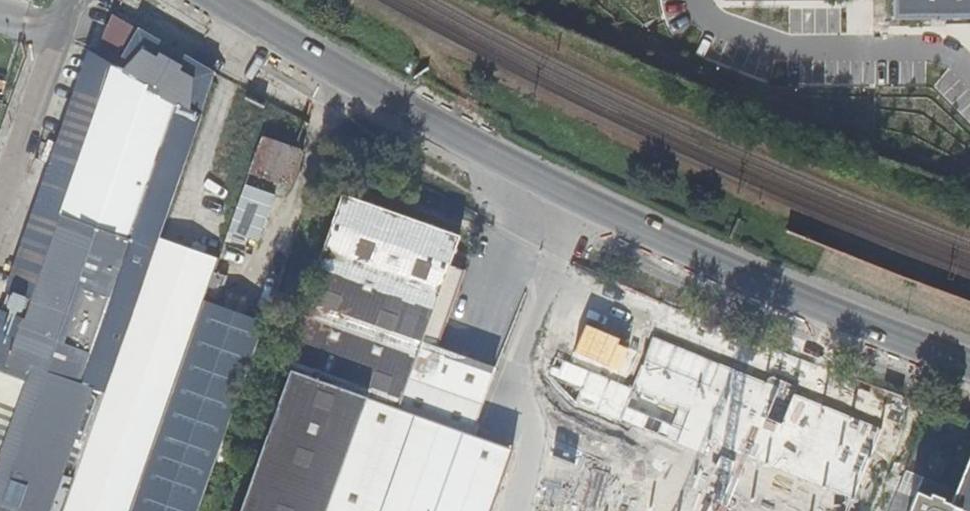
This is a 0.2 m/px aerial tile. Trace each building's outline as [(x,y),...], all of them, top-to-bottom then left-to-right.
[(895,21),(969,21),(969,0),(895,0),(895,21)] [(155,239),(164,212),(212,74),(110,15),(91,56),(113,68),(114,69),(109,83),(31,300),(7,291),(0,311),(0,373),(24,382),(30,366),(92,389),(103,393),(155,239)] [(113,68),(91,56),(84,72),(85,72),(104,80),(109,83),(114,69),(113,68)] [(85,72),(64,132),(83,138),(104,80),(85,72)] [(83,138),(64,132),(57,150),(78,158),(85,139),(83,138)] [(247,174),(268,181),(289,189),(301,153),(260,137),(247,174)] [(268,181),(247,174),(217,262),(203,303),(221,310),(242,251),(243,251),(268,181)] [(384,405),(446,233),(341,195),(280,368),(289,371),(253,473),(239,510),(346,510),(384,405)] [(446,233),(384,405),(346,510),(490,510),(511,449),(470,435),(491,375),(434,354),(464,271),(459,269),(448,265),(451,257),(459,237),(446,233)] [(155,239),(124,330),(103,393),(62,510),(130,510),(186,349),(203,303),(217,262),(155,239)] [(221,310),(244,318),(265,259),(243,251),(242,251),(221,310)] [(461,261),(451,257),(448,265),(459,269),(461,261)] [(244,318),(263,325),(284,266),(265,259),(244,318)] [(263,325),(244,318),(221,310),(203,303),(186,349),(130,510),(198,510),(263,325)] [(660,315),(646,352),(746,389),(750,379),(766,385),(776,358),(660,315)] [(912,406),(786,362),(733,510),(875,510),(912,406)] [(24,382),(0,449),(0,503),(23,510),(49,510),(92,389),(30,366),(24,382)] [(7,394),(0,391),(0,441),(11,409),(7,394)] [(957,492),(951,508),(941,504),(942,501),(942,500),(936,497),(929,495),(927,499),(915,494),(913,499),(908,510),(969,510),(969,460),(957,492)] [(0,503),(0,510),(23,510),(0,503)]
